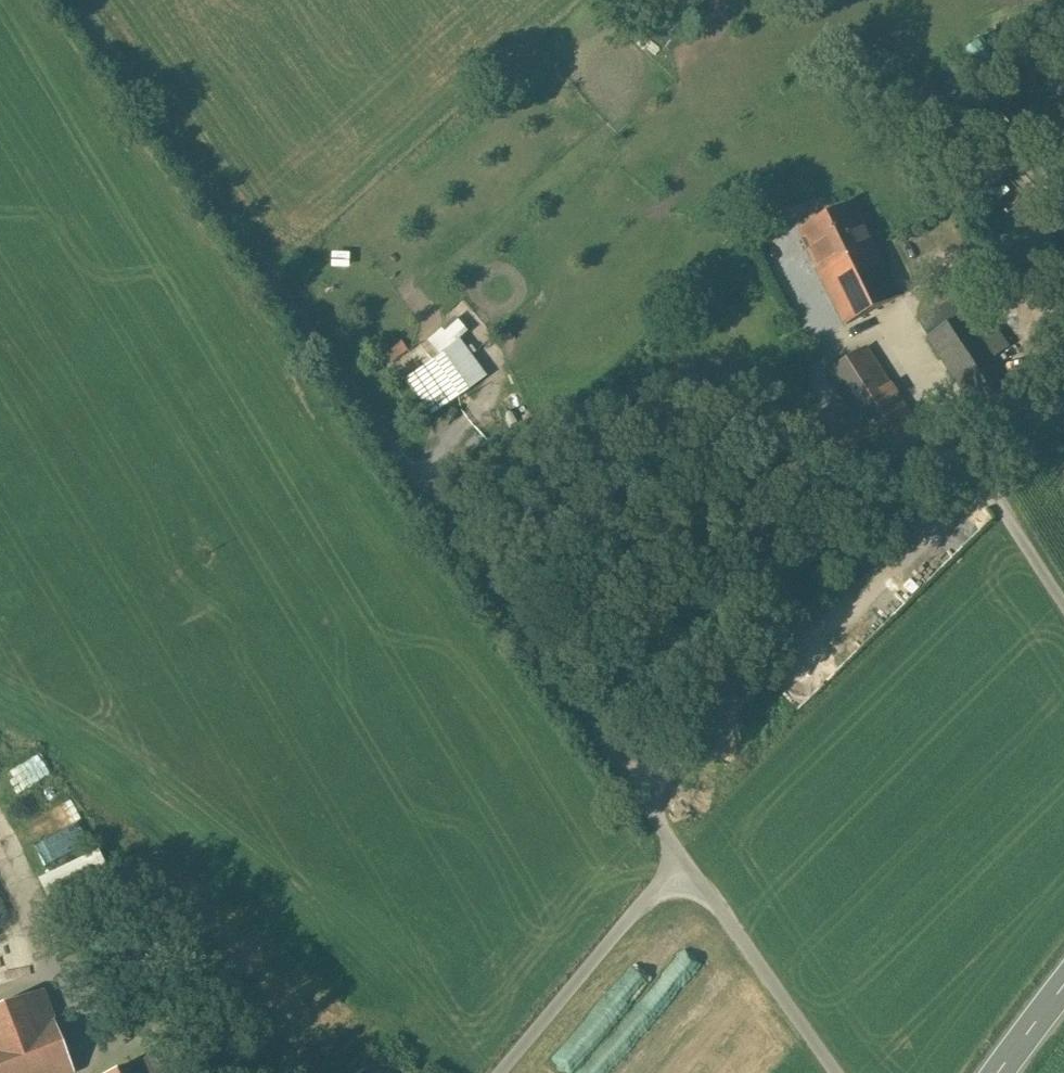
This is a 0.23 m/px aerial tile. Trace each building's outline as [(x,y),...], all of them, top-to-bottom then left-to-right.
[(873,246),(852,204),(800,230),(847,323),(899,297),(873,246)] [(986,369),(957,322),(930,338),(959,385),(986,369)] [(887,465),(925,441),(865,348),(827,373),(887,465)] [(433,359),(405,379),(431,414),(458,395),(433,359)] [(113,847),(52,869),(73,928),(134,906),(113,847)] [(43,990),(0,1007),(0,1072),(70,1072),(75,1071),(43,990)] [(115,1072),(149,1072),(144,1061),(115,1072)]
